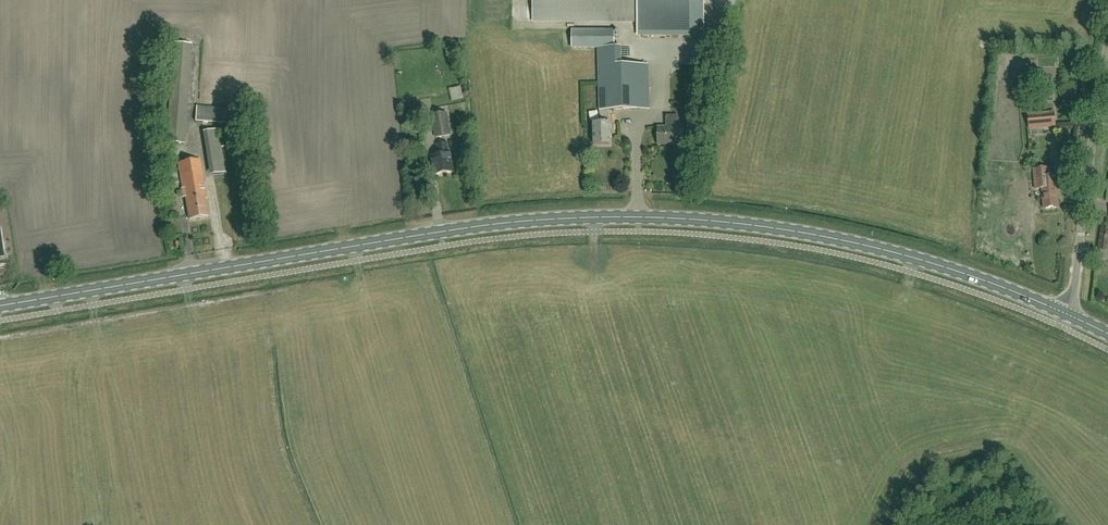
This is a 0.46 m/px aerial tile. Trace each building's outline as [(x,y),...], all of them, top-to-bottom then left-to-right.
[(635,22),(635,35),(703,35),(703,0),(533,0),(533,22),(635,22)] [(609,111),(650,110),(649,65),(621,66),(620,48),(614,48),(614,30),(572,31),(572,49),(598,48),(599,124),(593,124),(594,146),(610,145),(609,111)] [(184,144),(192,45),(174,44),(166,143),(184,144)] [(466,99),(463,87),(453,90),(455,101),(466,99)] [(197,106),(196,121),(236,124),(237,109),(197,106)] [(436,138),(450,136),(445,109),(431,112),(436,138)] [(1054,113),(1027,115),(1028,128),(1055,126),(1054,113)] [(692,131),(692,119),(678,119),(678,115),(666,115),(666,128),(658,128),(658,145),(682,145),(682,131),(692,131)] [(222,149),(232,147),(231,138),(220,140),(219,130),(202,133),(209,176),(225,173),(222,149)] [(434,175),(452,173),(449,154),(448,154),(446,144),(437,145),(438,156),(431,157),(434,175)] [(182,189),(183,198),(185,197),(189,220),(207,217),(204,199),(206,199),(200,160),(178,163),(182,189)] [(1049,168),(1045,169),(1033,170),(1035,190),(1042,189),(1044,209),(1058,208),(1057,197),(1058,197),(1057,176),(1050,177),(1049,168)] [(773,228),(771,233),(784,237),(785,231),(773,228)]
